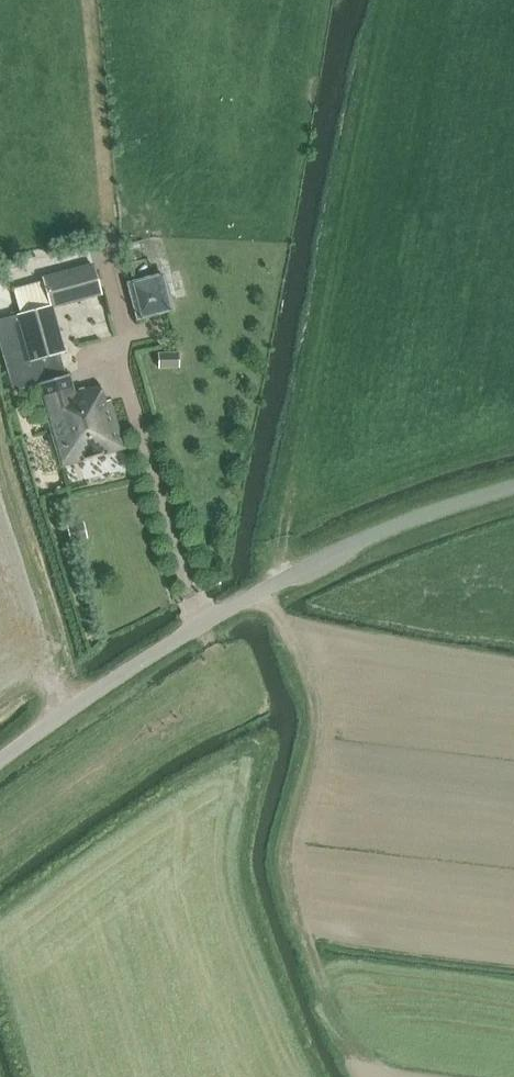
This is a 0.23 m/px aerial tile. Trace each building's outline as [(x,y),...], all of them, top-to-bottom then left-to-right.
[(39,379),(62,466),(123,448),(109,400),(106,401),(102,387),(75,392),(70,373),(63,375),(57,354),(63,353),(53,306),(100,295),(92,263),(40,276),(41,281),(13,288),(19,313),(0,318),(0,342),(12,389),(35,383),(34,380),(39,379)] [(126,281),(136,319),(174,309),(164,271),(126,281)] [(179,351),(157,352),(158,369),(179,368),(179,351)] [(70,542),(87,538),(84,521),(66,525),(70,542)]
